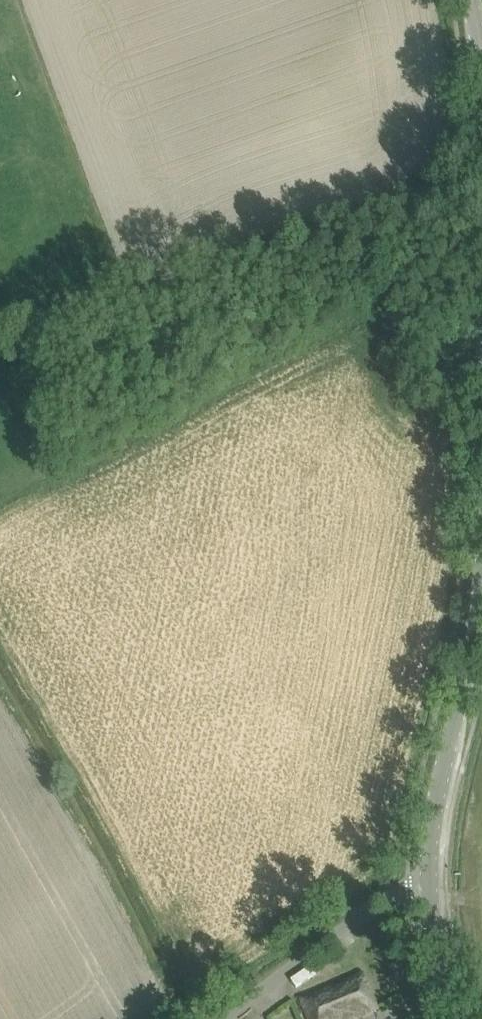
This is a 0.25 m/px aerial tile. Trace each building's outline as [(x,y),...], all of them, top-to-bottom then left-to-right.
[(306,1016),(308,1018),(316,1018),(326,1015),(327,1018),(353,1018),(360,1017),(378,1009),(363,972),(299,998),(306,1016)]
